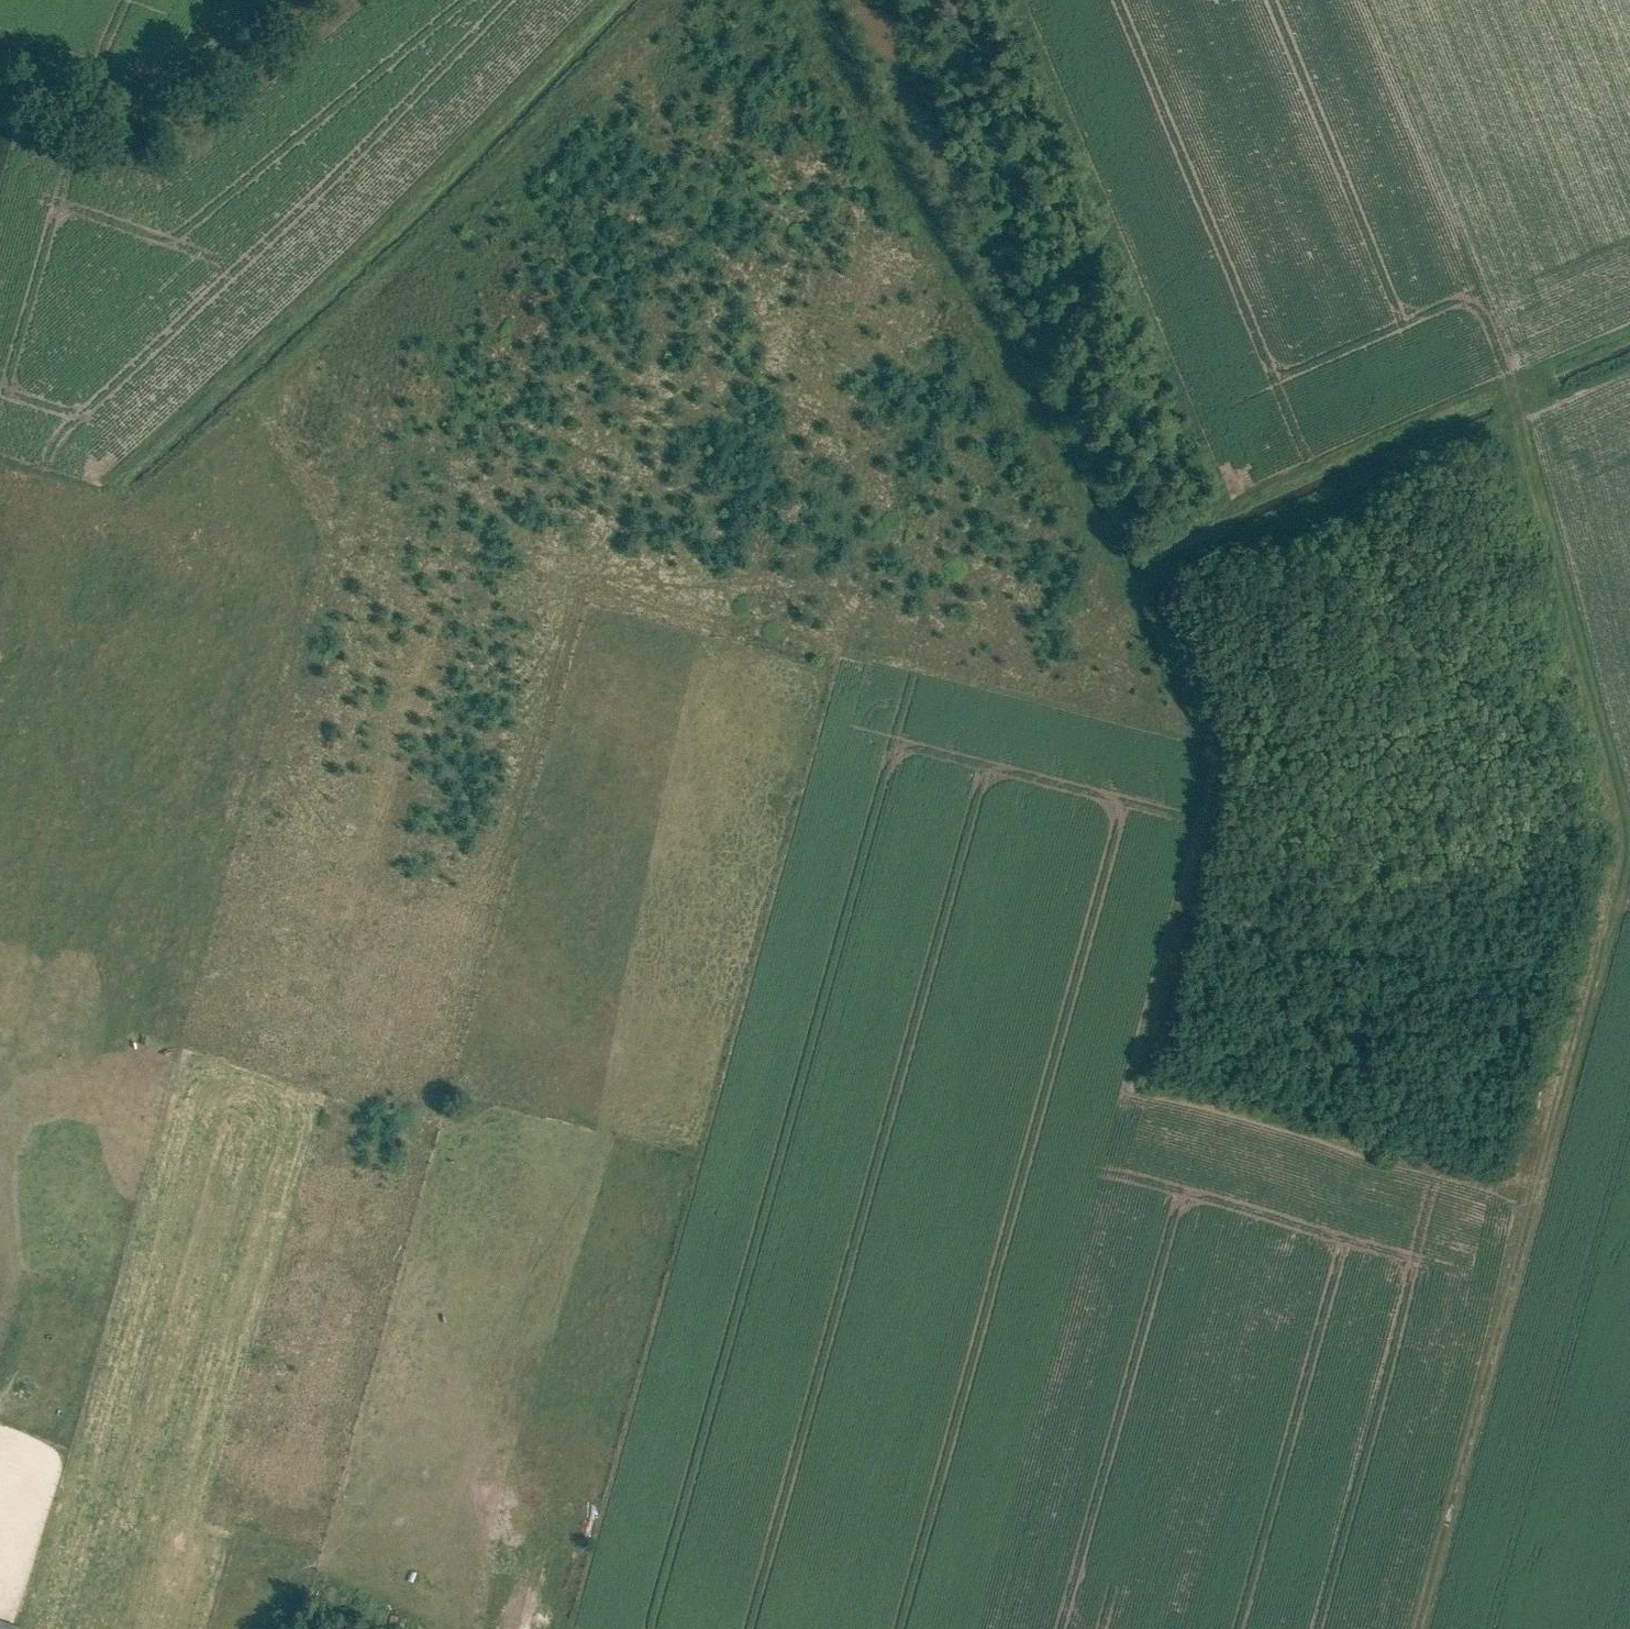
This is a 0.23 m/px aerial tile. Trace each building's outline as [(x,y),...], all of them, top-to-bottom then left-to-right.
[(14,1625),(0,1621),(0,1628),(13,1628),(14,1625)]
